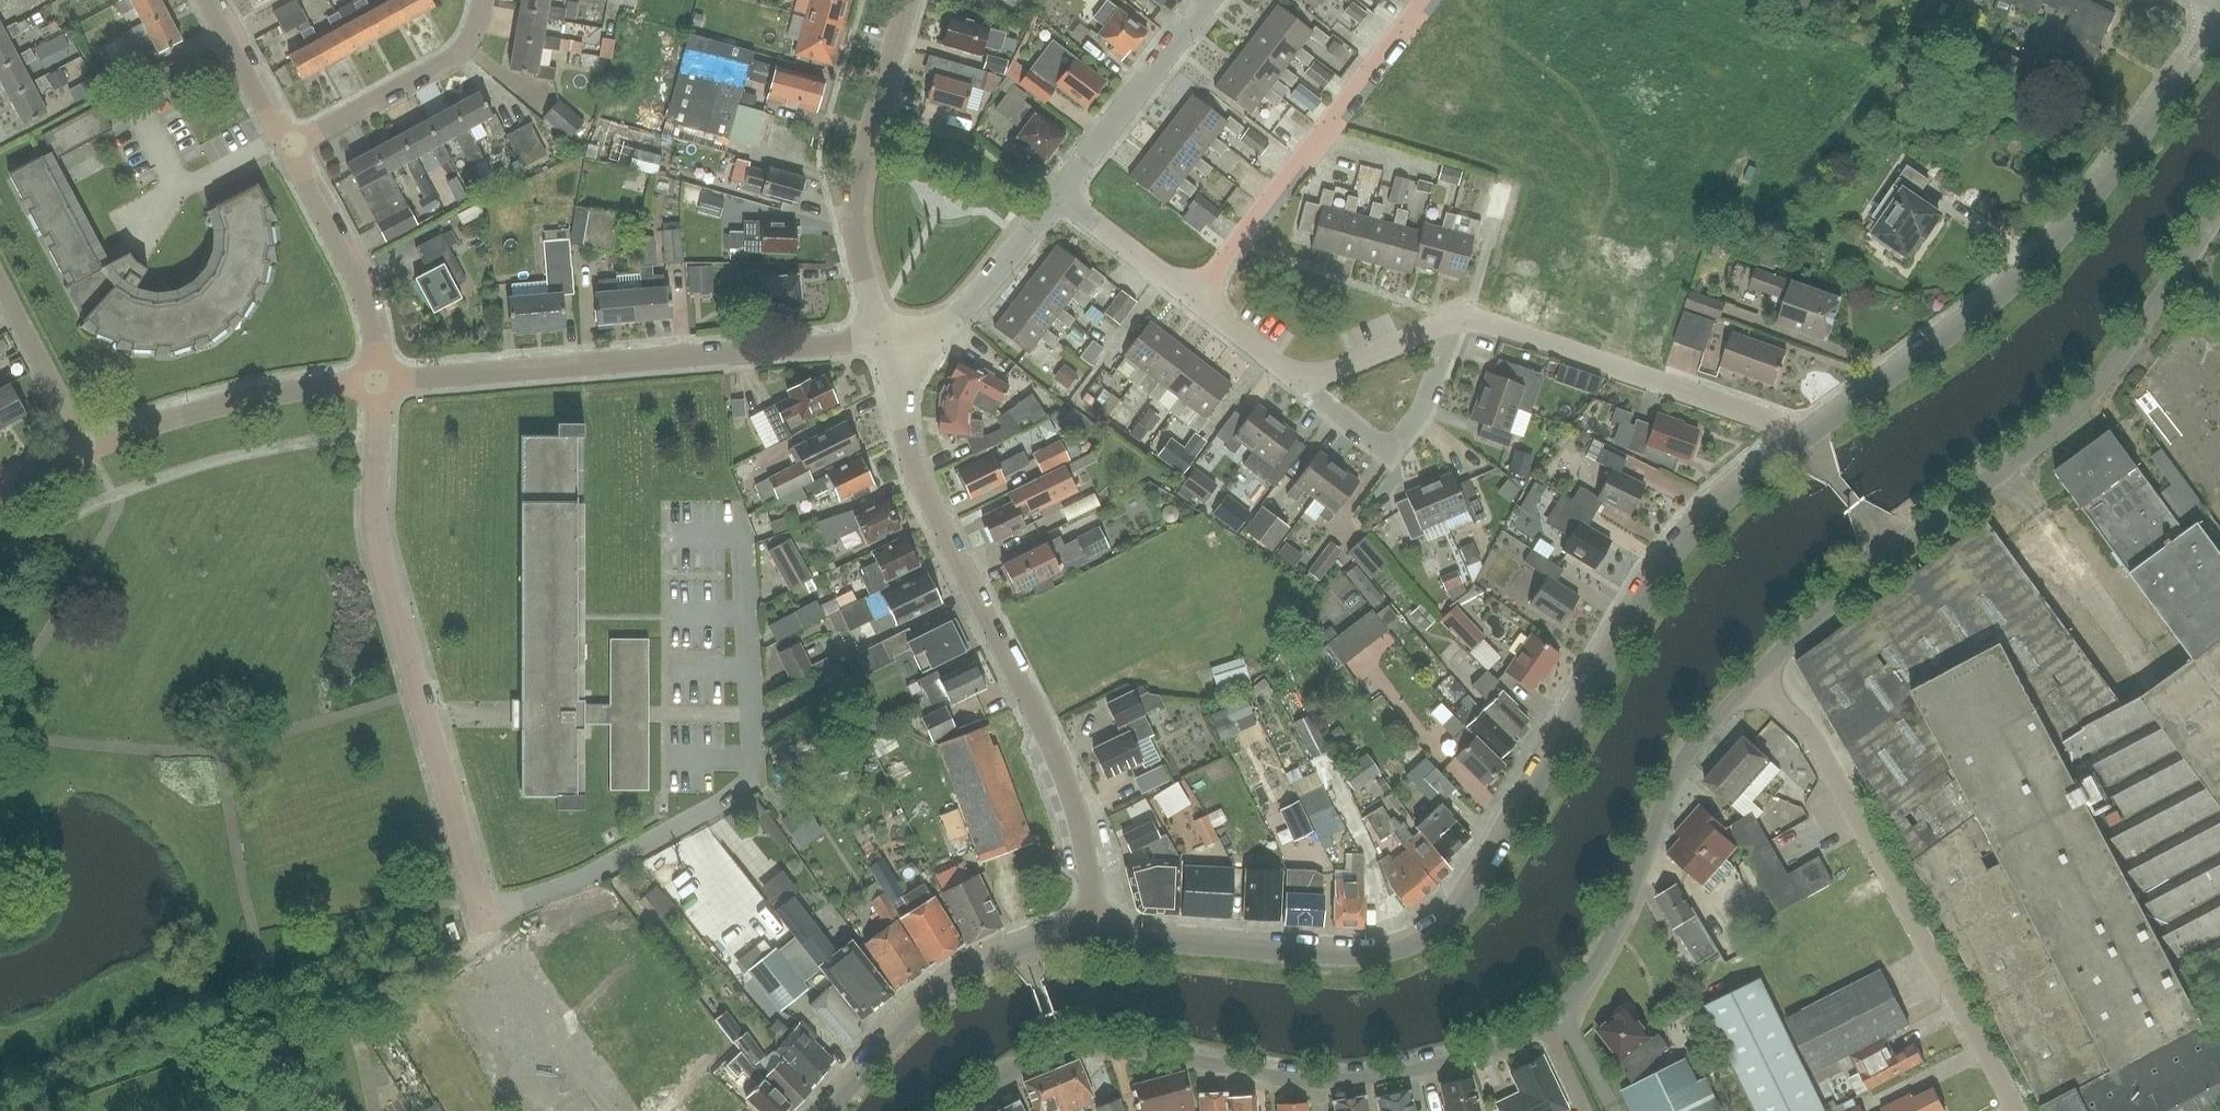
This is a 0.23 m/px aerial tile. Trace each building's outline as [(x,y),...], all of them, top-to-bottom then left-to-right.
[(9,6),(6,0),(0,0),(0,11),(9,6)] [(117,4),(123,15),(137,7),(146,23),(147,25),(169,13),(162,0),(125,0),(117,4)] [(298,27),(309,46),(290,56),(302,79),(330,64),(317,41),(319,41),(297,0),(295,0),(274,12),(286,34),(298,27)] [(346,26),(344,27),(356,50),(383,36),(370,12),(372,12),(366,0),(361,0),(354,4),(361,18),(346,26)] [(370,12),(383,36),(410,21),(398,0),(387,0),(388,3),(372,12),(370,12)] [(410,21),(436,7),(433,0),(398,0),(410,21)] [(548,17),(564,20),(566,9),(550,5),(551,0),(524,0),(522,9),(548,13),(548,17)] [(843,25),(848,8),(844,7),(847,0),(813,0),(808,15),(843,25)] [(1147,31),(1108,0),(1093,19),(1104,27),(1098,35),(1112,46),(1109,50),(1122,60),(1133,46),(1135,47),(1147,31)] [(1179,0),(1153,0),(1169,12),(1179,0)] [(1812,0),(1776,0),(1808,11),(1812,0)] [(2019,0),(1999,0),(1995,13),(2009,18),(2013,5),(2016,6),(2019,0)] [(2016,6),(2038,17),(2044,3),(2071,17),(2062,34),(2071,39),(2060,62),(2090,77),(2103,50),(2099,48),(2116,14),(2088,0),(2019,0),(2016,6)] [(1352,2),(1344,13),(1359,25),(1367,14),(1352,2)] [(1278,5),(1263,25),(1299,52),(1302,48),(1311,37),(1324,47),(1331,38),(1317,27),(1313,32),(1278,5)] [(546,35),(548,17),(548,13),(522,9),(517,39),(544,43),(544,46),(562,49),(584,52),(585,40),(564,38),(546,35)] [(146,23),(132,30),(137,41),(151,34),(161,53),(184,41),(169,13),(147,25),(146,23)] [(319,41),(317,41),(330,64),(356,50),(344,27),(346,26),(339,13),(328,19),(335,32),(319,41)] [(808,15),(797,53),(828,62),(834,41),(839,42),(843,25),(808,15)] [(1000,51),(1005,34),(988,29),(989,27),(951,16),(942,45),(962,50),(963,53),(980,58),(984,46),(1000,51)] [(18,24),(17,23),(5,29),(6,32),(0,35),(0,69),(20,59),(19,57),(10,40),(23,34),(22,33),(37,25),(33,17),(18,24)] [(1263,25),(1248,45),(1284,72),(1287,68),(1295,57),(1309,67),(1316,58),(1302,48),(1299,52),(1263,25)] [(689,33),(662,134),(726,152),(730,138),(755,145),(765,112),(739,105),(747,78),(748,79),(753,59),(755,51),(689,33)] [(540,65),(544,46),(544,43),(517,39),(513,70),(513,69),(539,74),(538,76),(557,79),(558,68),(540,65)] [(1053,41),(1045,51),(1030,71),(1015,58),(1006,73),(1044,102),(1057,85),(1070,95),(1071,94),(1087,106),(1104,83),(1089,71),(1090,69),(1053,41)] [(1338,58),(1344,50),(1334,42),(1328,51),(1338,58)] [(1248,45),(1232,66),(1268,93),(1271,88),(1280,77),(1293,87),(1300,78),(1287,68),(1284,72),(1248,45)] [(0,69),(0,77),(11,97),(34,85),(33,83),(24,67),(38,60),(33,49),(19,57),(20,59),(0,69)] [(1004,73),(1008,59),(989,54),(985,68),(1004,73)] [(2011,55),(1996,83),(2009,90),(2024,62),(2011,55)] [(177,91),(194,83),(182,59),(165,67),(177,91)] [(753,59),(748,79),(772,85),(768,100),(787,106),(788,103),(816,110),(821,94),(824,93),(827,85),(824,83),(825,79),(753,59)] [(995,90),(1003,76),(955,62),(949,81),(932,76),(932,77),(933,78),(927,98),(926,98),(925,100),(931,101),(930,104),(942,107),(942,105),(966,112),(967,110),(965,110),(971,88),(989,93),(991,89),(995,90)] [(1305,74),(1324,89),(1333,77),(1314,63),(1305,74)] [(1232,66),(1215,88),(1251,115),(1264,98),(1277,108),(1285,99),(1271,88),(1268,93),(1232,66)] [(34,85),(11,97),(25,125),(49,113),(39,94),(52,87),(50,83),(60,78),(56,71),(33,83),(34,85)] [(95,78),(72,90),(79,104),(102,91),(95,78)] [(1066,135),(1035,111),(1023,101),(1027,96),(1014,86),(996,109),(1022,130),(1014,140),(1044,163),(1066,135)] [(1321,102),(1300,86),(1292,96),(1313,112),(1321,102)] [(467,130),(470,129),(487,120),(495,135),(506,130),(497,113),(494,114),(482,92),(455,107),(467,130)] [(1193,96),(1179,116),(1213,142),(1217,138),(1224,128),(1239,139),(1246,129),(1232,118),(1228,123),(1193,96)] [(560,100),(544,118),(569,140),(584,122),(560,100)] [(56,160),(114,130),(100,105),(43,135),(56,160)] [(478,145),(470,129),(467,130),(455,107),(429,121),(441,144),(445,143),(454,137),(463,153),(478,145)] [(1273,113),(1265,128),(1289,140),(1296,125),(1273,113)] [(1179,116),(1162,137),(1197,164),(1200,160),(1209,148),(1223,159),(1231,149),(1217,138),(1213,142),(1179,116)] [(453,158),(445,143),(441,144),(429,121),(402,135),(414,159),(417,157),(434,148),(442,164),(453,158)] [(526,167),(549,154),(532,122),(508,135),(526,167)] [(1241,141),(1262,157),(1271,145),(1250,130),(1241,141)] [(426,173),(417,157),(414,159),(402,135),(375,149),(388,173),(390,172),(407,163),(415,178),(426,173)] [(1162,137),(1146,157),(1181,184),(1185,180),(1194,168),(1208,179),(1214,170),(1200,160),(1197,164),(1162,137)] [(372,214),(378,224),(379,224),(409,208),(390,172),(388,173),(375,149),(348,164),(361,187),(374,180),(388,206),(372,214)] [(663,157),(636,150),(631,170),(659,177),(663,157)] [(1244,181),(1255,163),(1239,155),(1229,173),(1244,181)] [(95,334),(120,343),(132,350),(158,351),(172,353),(197,345),(210,342),(231,326),(243,319),(257,296),(265,286),(271,260),(275,247),(271,221),(271,207),(258,184),(257,184),(258,185),(216,207),(224,230),(223,252),(215,272),(200,289),(180,300),(158,303),(136,298),(117,286),(103,269),(44,156),(11,174),(11,173),(9,173),(69,285),(65,287),(84,322),(95,334)] [(1146,157),(1131,178),(1165,205),(1179,187),(1193,198),(1199,190),(1185,180),(1181,184),(1146,157)] [(731,181),(765,190),(763,197),(796,207),(800,194),(804,191),(805,184),(804,182),(805,177),(764,166),(763,171),(736,163),(731,181)] [(1463,172),(1443,166),(1439,180),(1459,186),(1463,172)] [(1750,166),(1745,180),(1751,182),(1757,169),(1750,166)] [(1921,192),(1929,181),(1909,167),(1896,185),(1899,187),(1888,202),(1886,200),(1874,217),(1883,223),(1873,238),(1891,250),(1895,245),(1914,258),(1942,217),(1917,199),(1922,193),(1921,192)] [(1395,177),(1388,203),(1402,206),(1409,181),(1395,177)] [(1489,212),(1507,218),(1518,184),(1499,178),(1489,212)] [(1429,193),(1432,184),(1420,181),(1418,190),(1429,193)] [(468,198),(463,188),(452,194),(458,204),(468,198)] [(1306,202),(1298,231),(1315,235),(1312,246),(1335,253),(1346,212),(1343,212),(1329,208),(1333,192),(1321,189),(1317,205),(1306,202)] [(438,205),(432,195),(423,200),(429,210),(438,205)] [(1189,210),(1211,228),(1222,214),(1200,196),(1189,210)] [(1346,212),(1335,253),(1360,259),(1371,219),(1368,218),(1354,214),(1358,198),(1352,197),(1347,196),(1343,212),(1346,212)] [(479,202),(458,213),(460,216),(462,215),(466,222),(485,212),(479,202)] [(1371,219),(1360,259),(1384,265),(1395,225),(1392,224),(1378,220),(1383,205),(1377,203),(1372,202),(1368,218),(1371,219)] [(388,241),(419,224),(410,207),(409,208),(379,224),(388,241)] [(572,244),(575,244),(612,252),(614,242),(618,243),(623,222),(618,221),(619,215),(579,207),(572,244)] [(1395,225),(1384,265),(1413,273),(1415,265),(1414,265),(1422,232),(1421,232),(1404,227),(1408,211),(1396,208),(1392,224),(1395,225)] [(1451,229),(1454,230),(1458,215),(1446,212),(1442,227),(1424,222),(1421,232),(1422,232),(1414,265),(1415,265),(1439,272),(1451,229)] [(1451,229),(1439,272),(1464,279),(1475,239),(1478,240),(1483,221),(1472,219),(1468,234),(1454,230),(1451,229)] [(797,253),(797,223),(778,222),(779,220),(765,220),(764,222),(746,221),(746,231),(732,230),(731,248),(745,248),(745,252),(797,253)] [(683,228),(664,230),(667,263),(685,262),(683,228)] [(416,278),(434,313),(463,298),(457,286),(468,280),(450,248),(459,243),(453,230),(443,234),(417,248),(429,271),(416,278)] [(576,294),(573,266),(570,232),(543,235),(547,268),(549,295),(510,298),(513,333),(565,328),(563,295),(576,294)] [(1078,286),(1092,296),(1108,275),(1093,264),(1091,266),(1060,242),(1044,263),(1077,288),(1078,286)] [(137,288),(149,269),(137,262),(131,253),(110,264),(122,280),(137,288)] [(1775,270),(1778,260),(1763,254),(1759,264),(1775,270)] [(1044,263),(1029,283),(1062,308),(1063,306),(1072,294),(1085,305),(1092,296),(1078,286),(1077,288),(1044,263)] [(664,275),(651,276),(650,266),(639,267),(640,277),(641,290),(644,322),(674,319),(671,287),(665,287),(664,275)] [(688,267),(690,294),(714,293),(713,267),(688,267)] [(803,301),(804,300),(803,291),(801,290),(799,275),(778,278),(778,276),(761,278),(760,268),(737,271),(740,295),(763,292),(765,313),(785,310),(785,309),(803,306),(803,301)] [(1842,299),(1801,285),(1758,269),(1752,287),(1787,299),(1779,323),(1828,340),(1842,299)] [(644,322),(641,290),(640,277),(599,281),(600,293),(595,293),(598,326),(644,322)] [(1029,283),(1014,304),(1046,328),(1048,326),(1056,315),(1069,325),(1077,316),(1063,306),(1062,308),(1029,283)] [(1123,290),(1106,313),(1121,324),(1138,301),(1123,290)] [(1722,319),(1727,303),(1693,291),(1687,307),(1722,319)] [(1014,304),(997,325),(1030,350),(1041,335),(1054,346),(1061,337),(1048,326),(1046,328),(1014,304)] [(1104,316),(1092,307),(1084,316),(1097,326),(1104,316)] [(1685,312),(1675,342),(1706,353),(1716,322),(1685,312)] [(1150,320),(1124,353),(1140,366),(1130,379),(1138,386),(1148,372),(1145,370),(1171,337),(1150,320)] [(1734,333),(1730,343),(1722,366),(1776,385),(1788,352),(1734,333)] [(1171,337),(1145,370),(1148,372),(1160,381),(1149,395),(1158,402),(1169,389),(1166,386),(1192,353),(1171,337)] [(1166,386),(1169,389),(1180,397),(1169,411),(1178,418),(1189,404),(1185,401),(1211,369),(1192,353),(1166,386)] [(942,396),(970,405),(971,403),(993,415),(1008,386),(960,360),(942,396)] [(1526,412),(1540,373),(1506,361),(1500,377),(1488,372),(1479,396),(1517,409),(1526,412)] [(1068,388),(1078,376),(1067,368),(1058,380),(1068,388)] [(1206,418),(1232,385),(1211,369),(1185,401),(1189,404),(1178,418),(1198,434),(1209,419),(1206,418)] [(792,397),(764,411),(781,444),(792,438),(784,422),(800,414),(804,420),(837,404),(824,376),(812,382),(811,380),(789,391),(792,397)] [(28,415),(12,384),(0,390),(0,428),(1,429),(28,415)] [(1007,412),(1021,433),(1048,419),(1031,395),(1007,412)] [(1021,433),(1007,412),(996,420),(1001,429),(986,437),(986,436),(981,437),(982,422),(969,421),(970,405),(942,396),(939,433),(954,434),(958,438),(967,439),(975,456),(1021,433)] [(1509,433),(1517,409),(1479,396),(1471,420),(1484,424),(1479,437),(1510,448),(1514,434),(1509,433)] [(745,416),(744,401),(732,401),(733,417),(745,416)] [(1254,452),(1278,420),(1258,405),(1226,447),(1235,454),(1243,443),(1254,452)] [(1612,421),(1628,427),(1632,415),(1616,409),(1612,421)] [(1158,421),(1147,413),(1141,422),(1151,430),(1158,421)] [(1648,446),(1689,460),(1699,430),(1676,422),(1677,420),(1658,413),(1653,425),(1637,420),(1627,449),(1644,455),(1648,446)] [(1278,420),(1254,452),(1264,459),(1255,472),(1275,487),(1306,447),(1296,439),(1298,435),(1278,420)] [(809,475),(860,449),(846,422),(790,450),(798,465),(757,486),(766,504),(812,480),(809,475)] [(585,439),(586,424),(558,424),(558,437),(548,437),(533,437),(533,452),(523,452),(523,472),(533,472),(532,485),(523,485),(523,505),(532,505),(532,518),(523,518),(523,538),(532,538),(532,551),(523,551),(523,570),(532,570),(532,584),(523,584),(523,603),(532,603),(532,617),(523,617),(523,636),(532,636),(532,650),(523,650),(523,669),(532,669),(532,682),(522,682),(523,702),(532,702),(531,729),(523,729),(522,748),(532,748),(532,761),(523,761),(523,781),(532,781),(532,797),(558,797),(557,810),(585,810),(585,795),(578,795),(578,730),(585,730),(585,700),(578,700),(578,439),(585,439)] [(1140,441),(1148,431),(1139,424),(1131,434),(1140,441)] [(2201,524),(2188,534),(2181,525),(2159,495),(2111,430),(2056,471),(2194,659),(2143,697),(2125,707),(1988,521),(1797,662),(1916,867),(2044,1107),(2047,1110),(2216,1110),(2219,1109),(2219,1013),(2202,1023),(2190,995),(2219,979),(2219,550),(2201,524)] [(1596,514),(1604,500),(1631,515),(1645,485),(1621,473),(1627,460),(1602,448),(1604,444),(1594,439),(1585,456),(1596,461),(1612,469),(1598,497),(1580,487),(1572,500),(1596,514)] [(1170,440),(1157,457),(1181,476),(1194,459),(1170,440)] [(1058,442),(1032,455),(1041,473),(1067,459),(1058,442)] [(1515,450),(1509,472),(1528,478),(1534,456),(1515,450)] [(1315,499),(1340,467),(1320,451),(1287,494),(1296,501),(1304,490),(1315,499)] [(1003,478),(1029,465),(1023,452),(997,465),(992,456),(957,473),(965,490),(967,490),(971,497),(987,489),(988,491),(1005,483),(1003,478)] [(1065,466),(1070,475),(1098,462),(1093,452),(1065,466)] [(867,486),(873,484),(862,460),(806,488),(807,491),(812,489),(815,497),(826,492),(823,485),(830,482),(839,501),(853,495),(855,499),(870,492),(867,486)] [(1065,467),(1025,486),(1009,494),(1013,503),(982,518),(988,528),(984,530),(990,542),(993,541),(994,543),(1011,535),(1012,538),(1023,532),(1022,529),(1025,528),(1021,519),(1039,510),(1038,507),(1075,489),(1065,467)] [(1328,522),(1335,514),(1360,482),(1340,467),(1315,499),(1305,512),(1315,520),(1319,515),(1328,522)] [(1205,505),(1218,486),(1195,470),(1178,494),(1189,502),(1193,496),(1205,505)] [(1486,518),(1470,480),(1457,485),(1452,473),(1429,483),(1445,520),(1467,510),(1473,523),(1486,518)] [(1423,529),(1445,520),(1429,483),(1406,493),(1408,498),(1396,504),(1411,540),(1425,535),(1423,529)] [(1538,500),(1545,489),(1536,484),(1529,495),(1538,500)] [(807,498),(803,488),(773,501),(777,511),(807,498)] [(1066,506),(1072,517),(1104,502),(1099,490),(1066,506)] [(1596,514),(1572,500),(1563,495),(1546,522),(1571,537),(1563,550),(1595,569),(1611,541),(1588,527),(1596,514)] [(886,535),(901,528),(888,501),(866,511),(864,507),(845,517),(844,515),(818,524),(828,543),(861,527),(869,544),(878,540),(879,541),(887,537),(886,535)] [(1251,516),(1240,507),(1225,526),(1237,535),(1251,516)] [(1272,553),(1290,529),(1262,508),(1244,533),(1272,553)] [(794,516),(770,524),(774,535),(798,527),(794,516)] [(1076,537),(1077,540),(1087,559),(1110,548),(1099,526),(1076,537)] [(870,595),(871,596),(879,592),(890,587),(887,581),(920,565),(906,537),(872,553),(877,562),(863,569),(865,575),(862,577),(871,595),(870,595)] [(1061,537),(1002,566),(1016,594),(1032,586),(1038,597),(1055,588),(1052,581),(1089,563),(1087,559),(1077,540),(1065,546),(1061,537)] [(1347,553),(1370,580),(1387,565),(1365,538),(1347,553)] [(790,591),(813,578),(791,540),(768,553),(790,591)] [(1480,560),(1475,547),(1469,545),(1462,548),(1469,564),(1480,560)] [(1530,604),(1562,624),(1579,597),(1556,582),(1564,570),(1532,549),(1524,562),(1548,577),(1530,604)] [(1319,581),(1330,567),(1319,559),(1309,573),(1319,581)] [(1374,608),(1385,599),(1357,565),(1346,575),(1374,608)] [(871,596),(839,612),(850,633),(890,613),(896,626),(942,603),(927,573),(881,596),(879,592),(871,596)] [(1446,592),(1455,588),(1462,585),(1457,573),(1441,580),(1446,592)] [(777,643),(826,617),(817,600),(769,626),(777,643)] [(1410,614),(1426,631),(1437,620),(1421,603),(1410,614)] [(1485,636),(1469,619),(1456,605),(1439,620),(1448,629),(1450,627),(1471,649),(1485,636)] [(1356,622),(1372,643),(1388,631),(1372,610),(1356,622)] [(965,648),(968,647),(957,624),(954,625),(951,620),(914,639),(909,629),(857,656),(866,673),(910,650),(923,674),(967,652),(965,648)] [(1344,665),(1372,643),(1356,622),(1328,644),(1344,665)] [(1546,670),(1549,672),(1561,655),(1532,635),(1506,672),(1532,690),(1546,670)] [(649,705),(649,639),(610,639),(610,705),(649,705)] [(1333,671),(1343,664),(1327,644),(1318,651),(1333,671)] [(780,654),(793,682),(813,672),(799,645),(780,654)] [(1242,659),(1211,669),(1219,697),(1250,685),(1242,659)] [(953,705),(986,689),(974,664),(941,680),(937,673),(923,680),(933,700),(947,693),(953,705)] [(1489,704),(1483,711),(1512,739),(1529,721),(1515,707),(1515,704),(1502,691),(1495,686),(1498,682),(1487,670),(1471,686),(1489,704)] [(1133,744),(1153,734),(1144,715),(1158,708),(1160,712),(1165,709),(1159,696),(1149,695),(1148,693),(1136,699),(1133,693),(1108,704),(1123,735),(1094,749),(1107,776),(1141,759),(1133,744)] [(1463,724),(1499,759),(1515,742),(1512,739),(1483,711),(1475,718),(1464,706),(1455,714),(1463,724)] [(921,716),(931,741),(954,733),(944,707),(921,716)] [(1494,774),(1503,765),(1453,716),(1443,725),(1465,747),(1455,757),(1484,785),(1486,782),(1489,785),(1497,777),(1494,774)] [(1310,762),(1326,754),(1308,717),(1292,725),(1310,762)] [(649,724),(610,724),(610,791),(649,790),(649,724)] [(982,862),(1033,843),(990,726),(938,745),(982,862)] [(1772,762),(1745,737),(1725,759),(1761,791),(1779,771),(1771,764),(1772,762)] [(1341,773),(1355,791),(1378,773),(1365,755),(1341,773)] [(1416,827),(1421,833),(1445,861),(1471,837),(1450,815),(1452,814),(1441,803),(1455,790),(1425,759),(1405,777),(1435,808),(1416,827)] [(1761,791),(1725,759),(1705,782),(1746,818),(1752,814),(1755,819),(1764,810),(1753,800),(1761,791)] [(1183,779),(1158,792),(1170,815),(1195,803),(1183,779)] [(1324,787),(1300,797),(1309,817),(1332,806),(1324,787)] [(1294,840),(1313,831),(1298,802),(1280,811),(1294,840)] [(781,819),(801,848),(824,833),(804,803),(781,819)] [(1727,860),(1739,847),(1722,833),(1727,828),(1701,804),(1676,832),(1683,839),(1669,854),(1712,893),(1735,868),(1727,860)] [(1380,841),(1394,833),(1392,831),(1395,830),(1390,821),(1382,807),(1366,817),(1380,841)] [(1752,814),(1746,818),(1732,826),(1735,831),(1731,833),(1779,914),(1833,883),(1819,858),(1788,875),(1755,819),(1752,814)] [(1217,840),(1205,815),(1193,821),(1204,846),(1217,840)] [(1407,850),(1436,883),(1448,872),(1447,870),(1451,867),(1445,861),(1421,833),(1419,831),(1413,836),(1406,829),(1408,827),(1404,822),(1400,825),(1394,818),(1390,821),(1395,830),(1392,831),(1394,833),(1407,850)] [(1180,861),(1178,860),(1178,856),(1165,835),(1160,838),(1151,821),(1123,835),(1131,852),(1146,844),(1155,860),(1126,868),(1137,908),(1141,912),(1178,914),(1180,861)] [(1436,883),(1407,850),(1392,861),(1389,856),(1377,862),(1389,896),(1394,892),(1408,910),(1438,885),(1436,883)] [(1362,927),(1365,859),(1362,854),(1352,853),(1351,880),(1334,880),(1333,926),(1362,927)] [(1229,917),(1232,869),(1186,866),(1183,914),(1229,917)] [(1279,919),(1281,877),(1278,871),(1272,871),(1272,866),(1266,866),(1266,870),(1235,869),(1234,886),(1245,886),(1243,917),(1279,919)] [(1325,879),(1315,874),(1287,873),(1284,924),(1323,926),(1325,879)] [(955,887),(944,893),(968,943),(1003,925),(979,875),(955,888),(955,887)] [(661,882),(648,894),(666,914),(679,903),(661,882)] [(1676,929),(1697,916),(1678,885),(1657,898),(1676,929)] [(896,909),(891,902),(885,892),(871,901),(881,919),(889,921),(897,916),(896,909)] [(862,1019),(893,994),(852,940),(837,952),(793,897),(776,910),(834,983),(862,1019)] [(963,945),(934,897),(899,918),(931,966),(963,945)] [(1698,965),(1719,952),(1697,916),(1676,929),(1698,965)] [(899,922),(898,920),(865,944),(897,990),(929,967),(899,922)] [(638,921),(631,926),(643,941),(649,935),(638,921)] [(631,927),(624,932),(632,942),(639,937),(631,927)] [(623,932),(617,938),(628,952),(635,947),(623,932)] [(649,935),(643,941),(651,951),(657,946),(649,935)] [(635,947),(628,952),(636,963),(643,957),(635,947)] [(776,948),(749,970),(781,1011),(809,989),(776,948)] [(662,951),(655,956),(663,967),(670,961),(662,951)] [(643,957),(636,963),(644,973),(651,968),(643,957)] [(670,961),(663,967),(671,977),(678,972),(670,961)] [(651,968),(644,973),(652,983),(659,978),(651,968)] [(1815,1073),(1909,1025),(1910,1025),(1881,970),(1786,1018),(1815,1073)] [(678,972),(671,977),(679,987),(686,982),(678,972)] [(1761,978),(1704,1006),(1756,1110),(1827,1110),(1761,978)] [(686,982),(679,987),(687,998),(694,992),(686,982)] [(663,983),(656,988),(664,999),(671,993),(663,983)] [(834,983),(809,1007),(845,1048),(862,1031),(855,1024),(862,1019),(834,983)] [(694,992),(687,998),(695,1008),(702,1003),(694,992)] [(671,993),(664,999),(673,1009),(679,1004),(671,993)] [(702,1003),(695,1008),(703,1018),(710,1013),(702,1003)] [(679,1004),(673,1009),(681,1019),(688,1014),(679,1004)] [(1629,1007),(1599,1030),(1629,1070),(1625,1072),(1635,1085),(1623,1091),(1633,1110),(1722,1110),(1706,1078),(1698,1082),(1686,1059),(1662,1071),(1653,1060),(1670,1048),(1659,1033),(1653,1037),(1629,1007)] [(811,1088),(782,1058),(769,1073),(760,1061),(765,1056),(749,1032),(747,1034),(729,1011),(718,1019),(755,1065),(754,1067),(793,1105),(795,1108),(811,1088)] [(688,1014),(681,1019),(689,1030),(696,1024),(688,1014)] [(714,1018),(707,1023),(716,1034),(722,1028),(714,1018)] [(782,1058),(811,1088),(834,1062),(814,1041),(818,1037),(801,1021),(790,1032),(777,1020),(771,1027),(774,1030),(776,1052),(782,1058)] [(696,1024),(689,1030),(697,1040),(704,1035),(696,1024)] [(722,1028),(716,1034),(724,1044),(730,1039),(722,1028)] [(730,1039),(724,1044),(735,1058),(742,1053),(730,1039)] [(708,1040),(701,1045),(709,1056),(716,1050),(708,1040)] [(1852,1059),(1869,1091),(1925,1061),(1916,1043),(1895,1055),(1887,1040),(1852,1059)] [(726,1048),(720,1054),(728,1064),(735,1059),(726,1048)] [(716,1050),(709,1056),(720,1070),(727,1065),(716,1050)] [(754,1067),(751,1065),(742,1053),(729,1066),(739,1076),(744,1071),(758,1086),(746,1098),(760,1110),(788,1110),(793,1105),(754,1067)] [(1542,1058),(1510,1074),(1519,1093),(1495,1104),(1499,1110),(1566,1110),(1567,1110),(1542,1058)] [(1079,1061),(1078,1061),(1053,1071),(1064,1098),(1055,1101),(1058,1107),(1053,1109),(1053,1110),(1071,1110),(1095,1101),(1079,1061)] [(1053,1109),(1058,1107),(1055,1101),(1064,1098),(1053,1071),(1025,1083),(1035,1108),(1031,1110),(1053,1110),(1053,1109)] [(1185,1076),(1165,1081),(1164,1077),(1135,1085),(1142,1110),(1195,1110),(1185,1076)] [(1478,1100),(1476,1100),(1471,1077),(1440,1084),(1445,1105),(1443,1106),(1444,1110),(1481,1110),(1478,1100)] [(1882,1109),(1883,1110),(1946,1110),(1935,1088),(1914,1098),(1912,1094),(1882,1109)] [(1377,1098),(1380,1110),(1416,1110),(1411,1091),(1377,1098)] [(1227,1099),(1227,1093),(1198,1094),(1200,1110),(1228,1110),(1227,1099)] [(1366,1096),(1334,1102),(1336,1110),(1369,1110),(1366,1096)] [(1256,1097),(1227,1099),(1228,1110),(1257,1110),(1256,1097)] [(1119,1100),(1097,1109),(1097,1110),(1122,1110),(1119,1100)] [(1019,1101),(999,1110),(1023,1110),(1019,1101)] [(437,1102),(423,1110),(443,1110),(437,1102)] [(1278,1104),(1279,1110),(1307,1110),(1307,1103),(1278,1104)]
